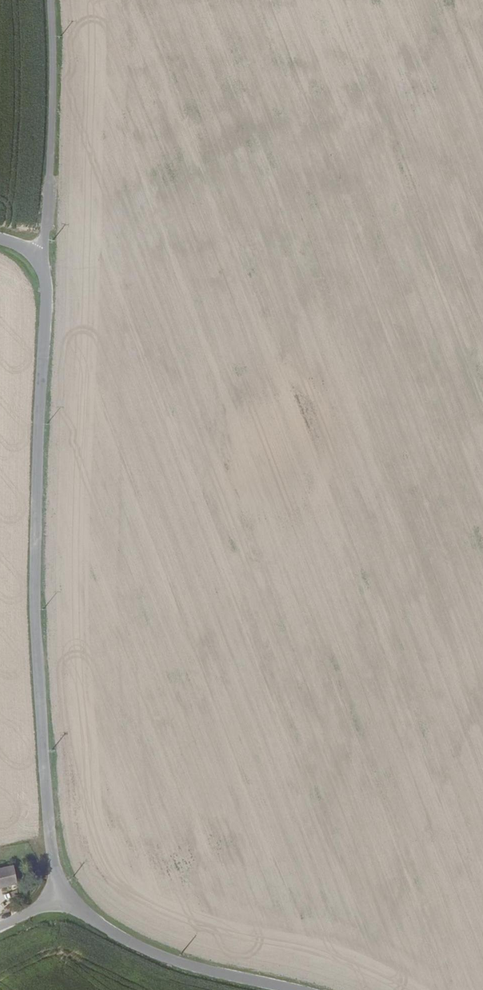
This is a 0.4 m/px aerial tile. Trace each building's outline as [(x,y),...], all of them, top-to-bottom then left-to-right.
[(31,876),(28,859),(0,864),(0,880),(31,876)] [(15,903),(11,893),(0,900),(0,905),(2,911),(15,903)]
